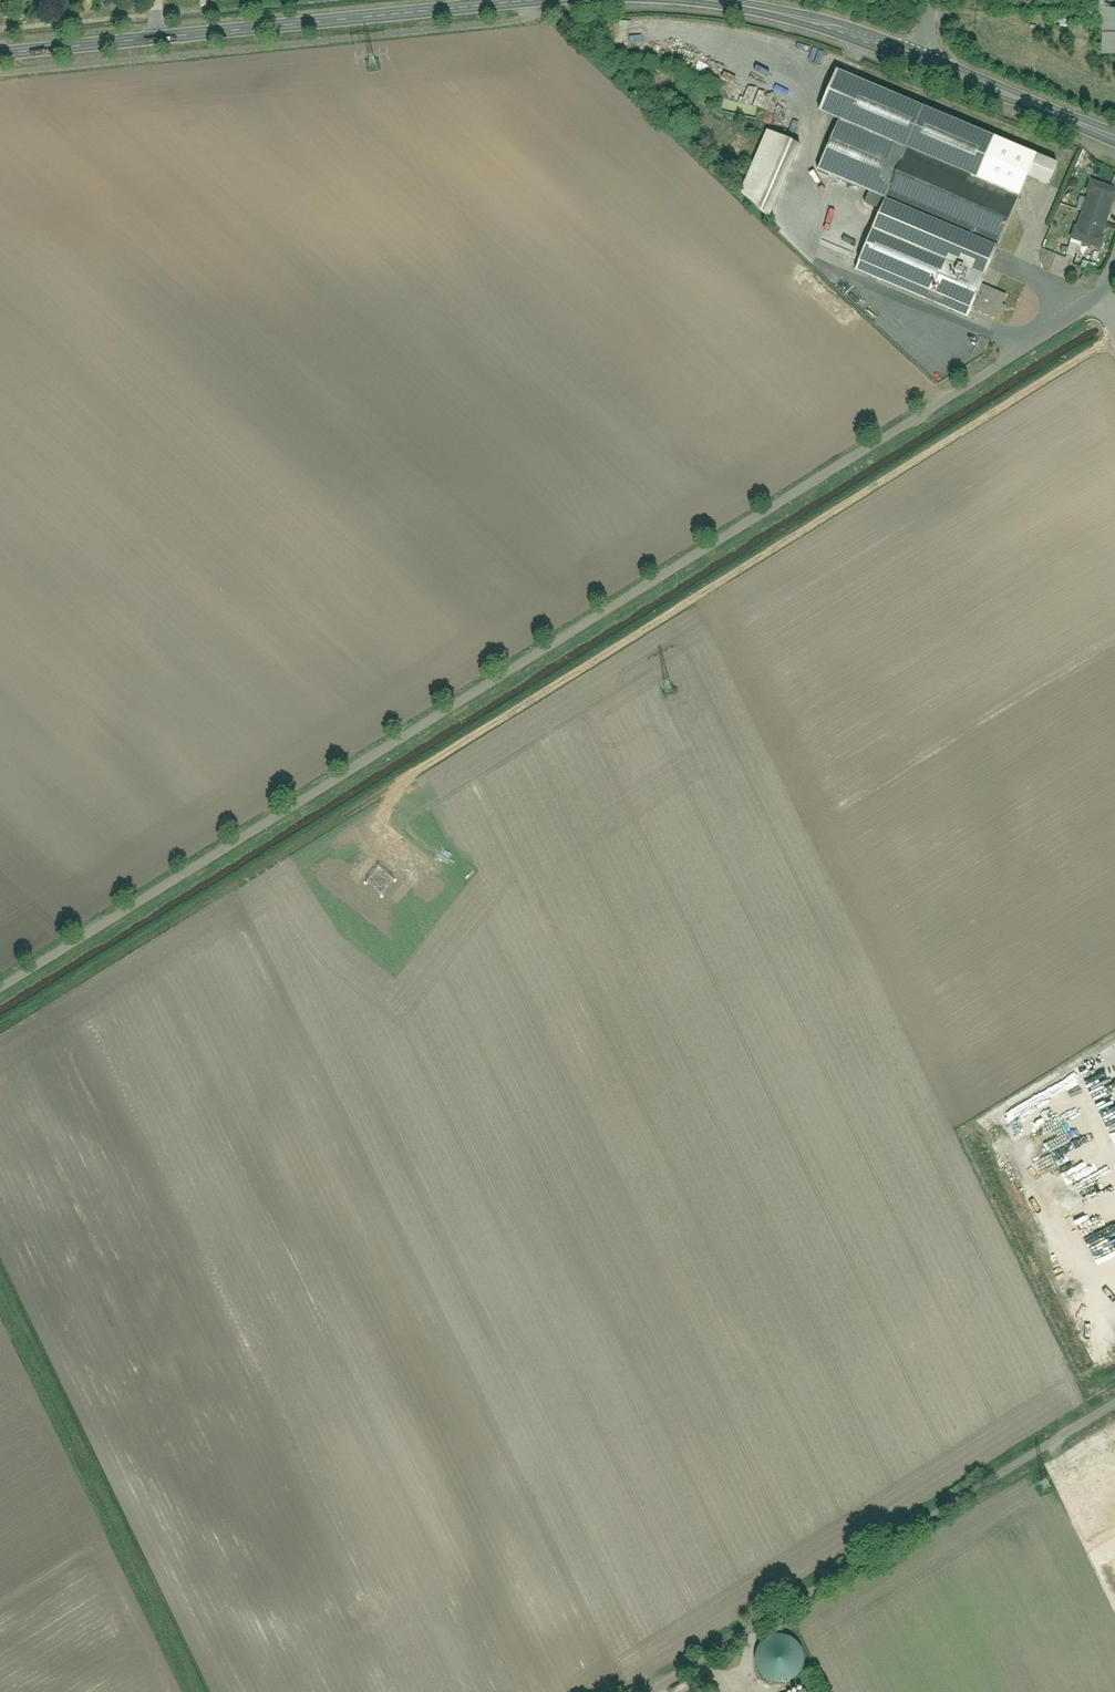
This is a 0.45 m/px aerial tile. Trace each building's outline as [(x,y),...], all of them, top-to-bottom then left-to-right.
[(1093,52),(1114,52),(1114,0),(1092,0),(1093,52)] [(853,263),(969,311),(971,308),(980,284),(1024,179),(1044,188),(1055,161),(832,69),(813,114),(833,123),(813,171),(879,199),(853,263)] [(799,142),(765,127),(738,191),(767,216),(799,142)] [(1083,179),(1065,240),(1100,251),(1114,201),(1114,189),(1083,179)] [(1006,295),(980,284),(971,308),(993,318),(996,314),(1002,316),(1006,306),(1002,305),(1006,295)] [(757,1659),(759,1667),(763,1674),(768,1679),(776,1682),(783,1682),(791,1681),(798,1676),(803,1670),(806,1662),(806,1653),(803,1645),(797,1639),(790,1635),(782,1633),(774,1635),(766,1639),(761,1644),(758,1652),(757,1659)]
